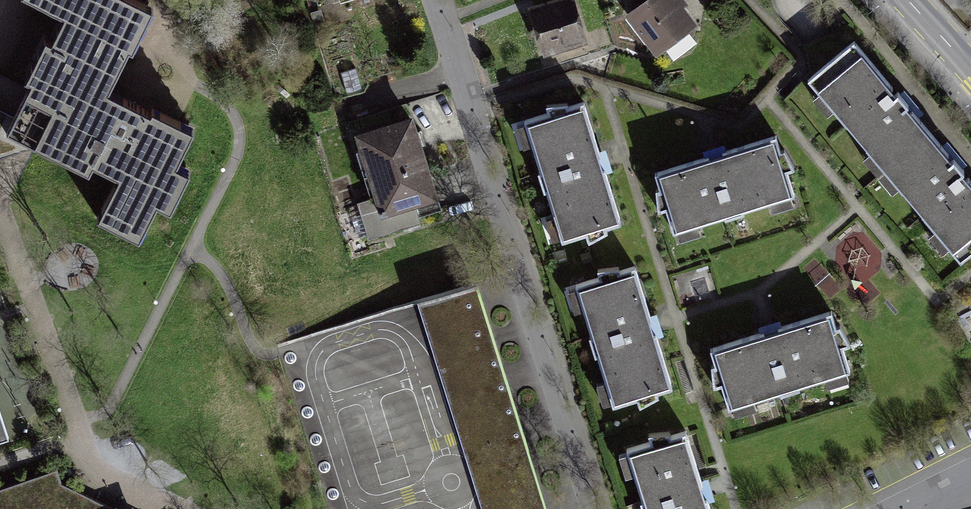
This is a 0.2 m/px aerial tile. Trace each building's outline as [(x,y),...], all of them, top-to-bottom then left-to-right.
[(14,115),(6,132),(34,146),(89,173),(93,164),(118,176),(97,218),(139,239),(157,203),(171,210),(190,171),(177,164),(194,128),(152,107),(150,111),(109,91),(129,50),(133,51),(153,9),(135,0),(29,0),(63,17),(51,41),(45,38),(24,81),(30,83),(14,115)] [(540,50),(586,37),(576,0),(540,0),(527,4),(540,50)] [(682,0),(643,0),(627,14),(658,50),(696,16),(682,0)] [(855,41),(808,80),(961,260),(970,251),(970,178),(962,167),(892,85),(855,41)] [(604,160),(588,108),(521,129),(555,241),(623,221),(604,160)] [(16,152),(34,146),(6,132),(14,115),(0,109),(0,158),(16,152)] [(357,138),(375,198),(358,203),(368,236),(419,220),(416,208),(435,203),(411,122),(357,138)] [(657,174),(676,233),(795,196),(776,137),(722,154),(657,174)] [(652,327),(634,266),(577,283),(613,403),(670,386),(652,327)] [(283,343),(341,508),(542,508),(481,314),(472,284),(283,343)] [(731,412),(854,373),(834,308),(770,328),(710,347),(731,412)] [(8,438),(0,413),(0,441),(8,438)] [(688,435),(630,452),(647,508),(710,508),(707,498),(688,435)] [(0,487),(0,508),(115,508),(61,483),(56,468),(0,487)]
